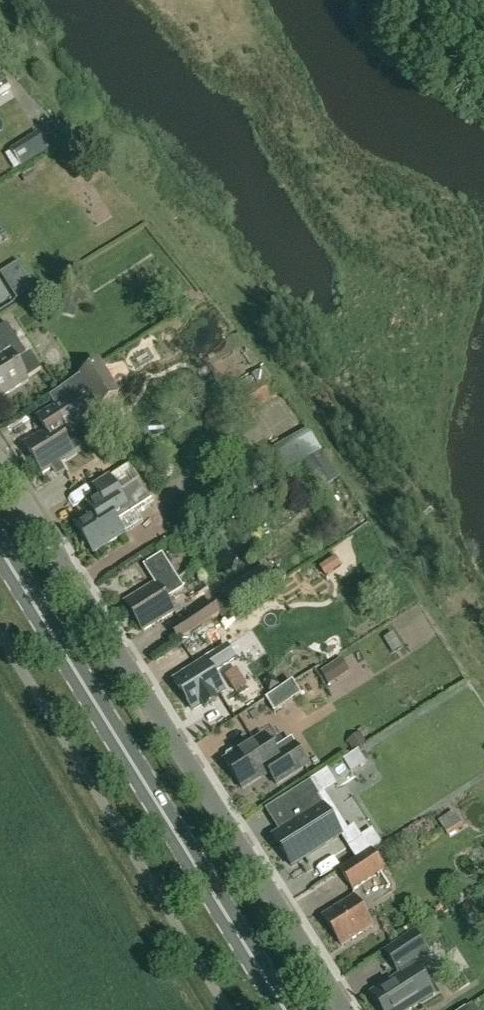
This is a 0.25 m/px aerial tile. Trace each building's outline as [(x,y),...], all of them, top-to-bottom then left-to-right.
[(11,87),(4,77),(0,79),(0,94),(11,87)] [(22,167),(34,159),(24,144),(12,151),(22,167)] [(27,280),(21,261),(0,268),(0,274),(5,288),(27,280)] [(15,361),(25,355),(6,324),(0,327),(0,399),(28,382),(27,380),(41,371),(32,356),(18,365),(15,361)] [(99,410),(120,397),(100,363),(78,377),(99,410)] [(280,392),(264,369),(230,391),(248,417),(273,400),(271,398),(280,392)] [(43,474),(74,455),(62,436),(83,423),(87,421),(74,400),(39,420),(46,431),(24,444),(43,474)] [(101,422),(87,423),(88,440),(102,439),(101,422)] [(307,430),(274,449),(287,471),(304,461),(322,451),(307,430)] [(340,478),(330,463),(322,451),(304,461),(323,490),(340,478)] [(93,512),(74,523),(93,553),(124,534),(116,522),(121,519),(152,500),(140,481),(125,490),(119,493),(110,478),(109,477),(93,487),(100,497),(91,503),(90,502),(88,503),(93,512)] [(239,546),(222,553),(229,569),(246,562),(239,546)] [(142,632),(173,612),(165,600),(183,588),(161,554),(142,566),(153,583),(123,602),(142,632)] [(322,564),(327,573),(345,564),(341,555),(322,564)] [(232,611),(233,612),(277,584),(265,566),(221,594),(223,597),(232,611)] [(178,642),(220,615),(213,602),(170,629),(178,642)] [(212,674),(236,659),(227,646),(204,661),(204,660),(173,680),(192,710),(223,691),(212,674)] [(275,714),(302,697),(293,683),(266,700),(275,714)] [(274,752),(265,737),(238,754),(235,753),(229,757),(228,760),(225,762),(243,791),(269,774),(277,786),(309,766),(293,741),(274,752)] [(352,772),(366,763),(358,751),(344,760),(352,772)] [(273,837),(292,867),(342,835),(318,797),(320,796),(311,781),(289,795),(303,818),(280,832),(273,837)] [(451,833),(470,824),(462,807),(443,816),(451,833)] [(353,892),(385,872),(371,850),(339,871),(353,892)] [(341,946),(372,926),(353,896),(322,916),(341,946)] [(382,1009),(409,1009),(435,994),(413,959),(426,951),(414,932),(384,951),(396,970),(398,969),(400,973),(371,992),(382,1009)]
